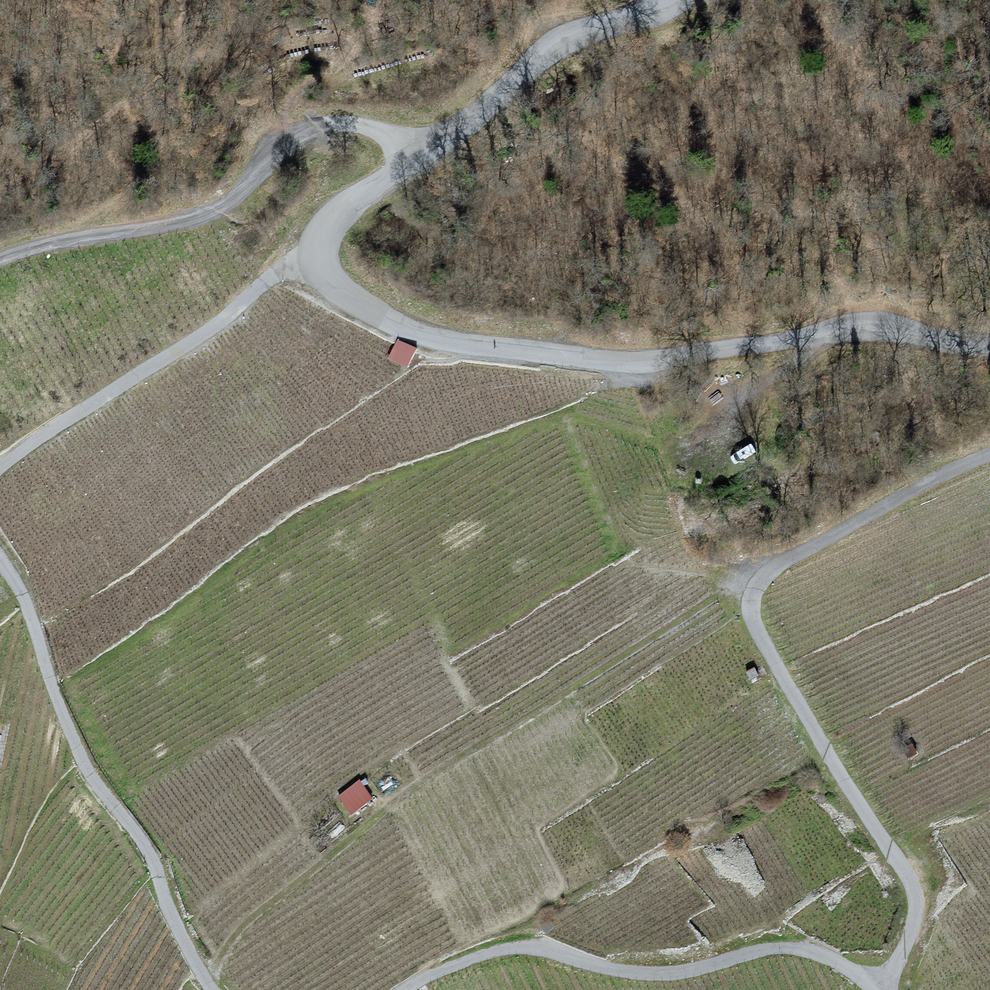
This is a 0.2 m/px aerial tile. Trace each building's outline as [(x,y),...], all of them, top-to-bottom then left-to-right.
[(391,357),(412,364),(419,344),(399,337),(391,357)] [(359,782),(337,799),(352,818),(374,802),(359,782)]
